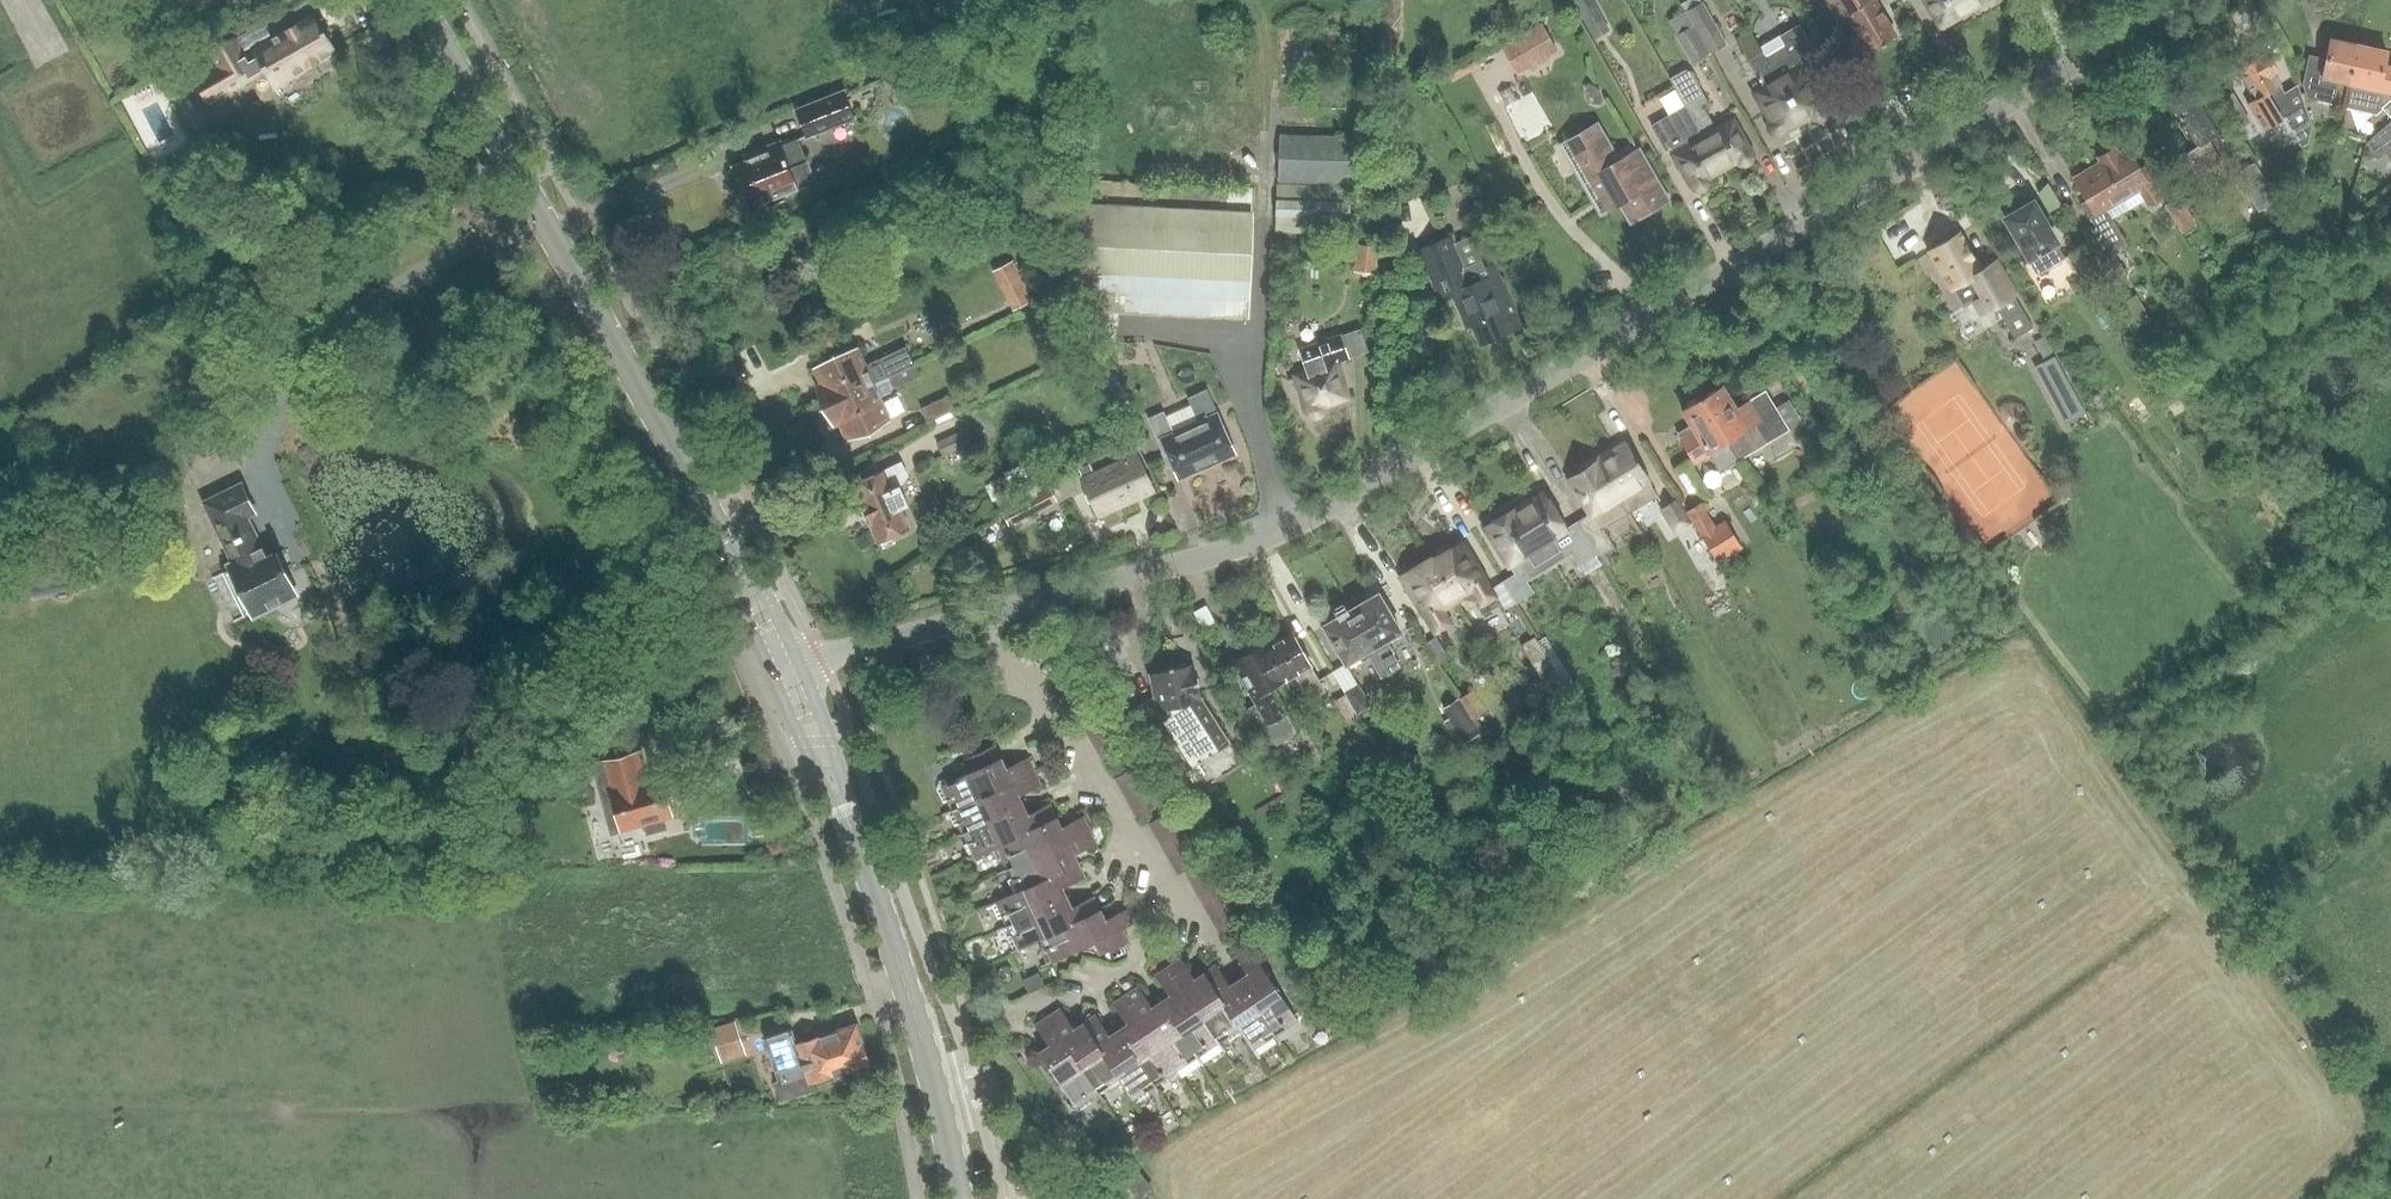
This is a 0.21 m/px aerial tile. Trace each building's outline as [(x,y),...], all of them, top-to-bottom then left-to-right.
[(1609,30),(1594,2),(1593,0),(1572,0),(1578,11),(1593,39),(1609,30)] [(1895,38),(1873,0),(1825,0),(1836,20),(1846,15),(1858,36),(1851,41),(1861,57),(1895,38)] [(1968,11),(1962,0),(1923,0),(1939,28),(1968,11)] [(1968,11),(1984,2),(1986,5),(1990,6),(1997,1),(1997,0),(1962,0),(1968,11)] [(1696,27),(1712,55),(1730,44),(1706,2),(1690,11),(1699,26),(1696,27)] [(1699,26),(1690,11),(1689,10),(1673,20),(1681,34),(1678,35),(1695,64),(1712,55),(1696,27),(1699,26)] [(211,52),(219,66),(197,80),(211,103),(263,72),(273,89),(319,63),(322,69),(340,59),(314,16),(252,52),(256,59),(249,63),(234,38),(211,52)] [(1759,50),(1801,122),(1807,119),(1808,120),(1810,122),(1813,124),(1816,124),(1821,124),(1824,122),(1826,120),(1828,117),(1828,113),(1827,109),(1798,59),(1812,51),(1798,27),(1759,50)] [(1501,49),(1515,73),(1548,54),(1534,30),(1501,49)] [(1759,50),(1752,38),(1737,47),(1744,59),(1759,50)] [(2339,80),(2348,82),(2356,46),(2330,41),(2327,59),(2310,55),(2303,86),(2309,99),(2334,104),(2339,80)] [(2385,67),(2388,53),(2356,46),(2348,82),(2342,108),(2376,115),(2382,109),(2390,119),(2390,68),(2385,67)] [(1765,118),(1767,116),(1768,119),(1767,123),(1766,125),(1766,128),(1767,131),(1769,133),(1772,135),(1776,136),(1778,136),(1801,122),(1759,50),(1744,59),(1763,91),(1753,97),(1765,118)] [(2277,71),(2267,54),(2240,70),(2256,98),(2248,102),(2264,130),(2282,120),(2281,119),(2284,117),(2293,139),(2308,133),(2310,119),(2300,90),(2287,97),(2280,86),(2281,85),(2274,73),(2277,71)] [(1710,134),(1707,128),(1710,126),(1695,98),(1702,94),(1689,72),(1685,71),(1668,81),(1678,99),(1683,109),(1719,171),(1734,162),(1743,167),(1749,164),(1749,154),(1731,122),(1710,134)] [(845,89),(794,109),(805,139),(857,119),(845,89)] [(2219,100),(2225,110),(2238,102),(2232,92),(2219,100)] [(2223,134),(2198,93),(2171,110),(2194,148),(2181,156),(2194,177),(2234,153),(2222,134),(2223,134)] [(1651,127),(1665,150),(1668,148),(1690,187),(1699,192),(1704,189),(1704,179),(1719,171),(1683,109),(1651,127)] [(2367,144),(2379,158),(2387,154),(2390,160),(2390,122),(2367,144)] [(1600,196),(1600,197),(1611,191),(1629,222),(1666,201),(1640,155),(1619,167),(1595,127),(1578,136),(1578,137),(1578,138),(1578,139),(1578,140),(1578,141),(1578,142),(1578,143),(1579,144),(1579,145),(1579,146),(1579,147),(1579,148),(1579,149),(1579,150),(1579,151),(1579,152),(1580,153),(1580,154),(1580,155),(1580,156),(1580,157),(1580,158),(1581,158),(1581,159),(1581,160),(1581,161),(1582,162),(1582,163),(1582,164),(1582,165),(1583,165),(1583,166),(1583,167),(1583,168),(1584,168),(1584,169),(1584,170),(1584,171),(1585,171),(1585,172),(1585,173),(1586,174),(1586,175),(1587,176),(1587,177),(1588,178),(1588,179),(1589,180),(1589,181),(1590,182),(1590,183),(1591,183),(1591,184),(1591,185),(1592,185),(1592,186),(1593,187),(1593,188),(1594,188),(1594,189),(1595,190),(1596,191),(1596,192),(1597,192),(1597,193),(1598,194),(1598,195),(1599,195),(1599,196),(1600,196)] [(1353,139),(1279,136),(1277,182),(1351,185),(1353,139)] [(784,202),(782,198),(796,192),(816,184),(807,160),(805,161),(796,140),(778,147),(777,144),(743,157),(745,162),(732,168),(748,211),(764,205),(766,209),(784,202)] [(2103,163),(2124,199),(2139,190),(2149,207),(2165,198),(2145,165),(2139,168),(2128,149),(2119,154),(2115,149),(2100,158),(2103,163)] [(2238,172),(2260,210),(2277,200),(2255,162),(2238,172)] [(2127,274),(2113,251),(2127,243),(2114,222),(2132,212),(2124,199),(2103,163),(2075,179),(2087,201),(2082,204),(2096,226),(2084,233),(2113,282),(2127,274)] [(1245,317),(1252,190),(1146,185),(1145,210),(1076,206),(1071,308),(1245,317)] [(1348,192),(1277,189),(1275,231),(1346,234),(1348,192)] [(2196,223),(2179,197),(2165,206),(2181,233),(2196,223)] [(2006,218),(2018,238),(2011,242),(2024,264),(2032,259),(2042,276),(2067,261),(2057,244),(2057,245),(2033,203),(2006,218)] [(2303,218),(2300,233),(2315,235),(2317,221),(2303,218)] [(1955,288),(1965,305),(1973,300),(1982,315),(1996,306),(2016,341),(2034,330),(2014,296),(2016,294),(1997,261),(1981,271),(1960,234),(1931,252),(1953,289),(1955,288)] [(1514,318),(1492,266),(1482,270),(1479,262),(1462,269),(1450,237),(1417,249),(1436,298),(1454,291),(1462,309),(1456,312),(1462,327),(1468,325),(1477,346),(1499,337),(1495,326),(1514,318)] [(1361,246),(1360,273),(1379,274),(1380,247),(1361,246)] [(1007,277),(998,281),(1012,310),(1033,299),(1013,262),(1002,268),(1007,277)] [(2076,280),(2087,299),(2092,296),(2099,292),(2087,273),(2076,280)] [(1820,285),(1809,292),(1816,304),(1827,297),(1820,285)] [(1094,313),(1093,340),(1114,341),(1115,314),(1094,313)] [(1329,413),(1329,408),(1328,404),(1345,398),(1332,363),(1347,358),(1339,335),(1298,350),(1305,372),(1293,377),(1307,416),(1311,420),(1315,422),(1319,421),(1323,420),(1328,417),(1329,413)] [(848,349),(833,356),(835,361),(813,371),(824,394),(819,396),(825,407),(889,378),(913,366),(906,350),(884,361),(885,363),(866,371),(856,351),(850,354),(848,349)] [(2085,413),(2055,357),(2036,367),(2066,423),(2085,413)] [(878,399),(893,392),(894,389),(919,377),(913,366),(889,378),(825,407),(830,419),(834,417),(845,440),(866,430),(868,435),(883,428),(881,423),(888,420),(878,399)] [(2179,381),(2161,391),(2165,399),(2177,398),(2185,393),(2179,381)] [(1702,397),(1739,460),(1790,430),(1766,390),(1736,408),(1722,385),(1702,397)] [(1233,453),(1204,391),(1186,399),(1196,423),(1186,428),(1204,466),(1233,453)] [(951,396),(922,409),(929,423),(957,409),(951,396)] [(1719,472),(1739,460),(1702,397),(1682,409),(1691,425),(1678,433),(1681,440),(1680,440),(1694,464),(1709,454),(1719,472)] [(1176,479),(1204,466),(1186,428),(1170,435),(1161,414),(1147,420),(1163,456),(1165,455),(1176,479)] [(968,428),(938,442),(944,457),(975,443),(968,428)] [(1598,459),(1600,462),(1630,512),(1656,496),(1647,483),(1648,482),(1625,442),(1598,459)] [(1120,519),(1115,508),(1151,491),(1140,467),(1145,465),(1135,444),(1112,455),(1117,465),(1081,481),(1097,516),(1099,515),(1104,527),(1120,519)] [(1603,529),(1630,512),(1600,462),(1569,481),(1591,515),(1581,521),(1601,554),(1613,546),(1603,529)] [(897,487),(907,477),(900,463),(851,485),(876,541),(907,527),(899,510),(906,506),(897,487)] [(1003,477),(990,482),(1001,509),(1014,503),(1003,477)] [(255,513),(241,485),(204,503),(233,562),(228,564),(254,617),(297,596),(276,553),(267,557),(247,517),(255,513)] [(1057,501),(1049,487),(1000,512),(1008,527),(1057,501)] [(1661,504),(1677,529),(1691,521),(1675,495),(1661,504)] [(1584,564),(1601,554),(1581,521),(1578,523),(1584,533),(1572,541),(1547,499),(1518,516),(1537,548),(1536,549),(1537,551),(1546,566),(1574,549),(1584,564)] [(1727,522),(1720,527),(1705,503),(1689,513),(1718,561),(1742,547),(1727,522)] [(1520,581),(1546,566),(1537,551),(1536,549),(1537,548),(1518,516),(1517,517),(1514,512),(1503,519),(1502,517),(1500,516),(1490,522),(1490,525),(1491,526),(1486,529),(1509,568),(1510,567),(1515,575),(1503,582),(1513,600),(1516,604),(1529,596),(1520,581)] [(958,538),(944,545),(949,556),(964,549),(958,538)] [(1462,541),(1433,557),(1458,598),(1470,591),(1479,607),(1495,598),(1462,541)] [(92,545),(21,558),(29,598),(100,584),(92,545)] [(1442,608),(1458,598),(1433,557),(1403,575),(1436,633),(1452,624),(1442,608)] [(1734,566),(1726,571),(1731,579),(1739,575),(1734,566)] [(1503,606),(1513,600),(1503,582),(1493,588),(1503,606)] [(1378,594),(1355,608),(1391,669),(1402,663),(1389,640),(1401,633),(1378,594)] [(1379,676),(1391,669),(1355,608),(1325,626),(1347,665),(1366,653),(1379,676)] [(1266,645),(1286,682),(1296,676),(1309,701),(1326,691),(1312,667),(1292,631),(1266,645)] [(1449,659),(1435,636),(1425,643),(1439,665),(1449,659)] [(1556,697),(1570,688),(1541,642),(1538,638),(1523,647),(1552,694),(1554,693),(1556,697)] [(1541,642),(1570,688),(1576,684),(1548,638),(1541,642)] [(1273,689),(1286,682),(1266,645),(1234,663),(1256,704),(1247,709),(1269,749),(1297,733),(1273,689)] [(1149,719),(1183,772),(1229,743),(1202,699),(1194,664),(1149,674),(1158,713),(1149,719)] [(1370,706),(1358,686),(1346,693),(1358,714),(1370,706)] [(1474,718),(1486,711),(1473,689),(1461,696),(1474,718)] [(1359,717),(1346,696),(1337,702),(1350,723),(1359,717)] [(1480,731),(1461,699),(1445,709),(1464,740),(1480,731)] [(1580,739),(1592,732),(1581,714),(1569,722),(1580,739)] [(941,780),(938,788),(943,802),(948,800),(953,810),(1034,771),(1028,759),(1005,769),(995,746),(967,759),(973,771),(948,783),(946,778),(941,780)] [(647,785),(640,754),(605,762),(621,835),(645,829),(647,836),(668,831),(666,822),(674,820),(665,780),(647,785)] [(1150,777),(1143,763),(1114,779),(1121,792),(1150,777)] [(1019,796),(1041,786),(1034,771),(953,810),(963,832),(1023,804),(1019,796)] [(1128,805),(1157,790),(1150,777),(1121,792),(1128,805)] [(1164,803),(1157,790),(1128,805),(1136,818),(1164,803)] [(1028,815),(1023,804),(963,832),(975,858),(998,847),(1056,818),(1050,805),(1028,815)] [(1177,807),(1148,823),(1155,836),(1184,820),(1177,807)] [(998,847),(1008,869),(1090,830),(1084,817),(1061,828),(1056,818),(998,847)] [(1184,820),(1155,836),(1162,849),(1192,834),(1184,820)] [(1008,869),(1018,891),(1020,894),(1079,865),(1074,855),(1096,845),(1090,830),(1008,869)] [(1162,849),(1169,863),(1199,847),(1192,834),(1162,849)] [(771,844),(768,849),(770,859),(785,856),(781,841),(771,844)] [(1169,863),(1177,876),(1184,872),(1206,860),(1205,858),(1199,847),(1169,863)] [(1079,865),(1020,894),(1018,891),(996,901),(1008,927),(1068,898),(1063,888),(1085,879),(1079,865)] [(1198,898),(1227,882),(1220,869),(1191,885),(1198,898)] [(1205,910),(1234,895),(1227,882),(1198,898),(1205,910)] [(1212,923),(1241,908),(1234,895),(1205,910),(1212,923)] [(1068,898),(1008,927),(1019,951),(1043,940),(1101,913),(1094,897),(1072,907),(1068,898)] [(1212,923),(1219,936),(1248,921),(1241,908),(1212,923)] [(1104,921),(1101,913),(1043,940),(1054,962),(1096,942),(1102,955),(1129,943),(1122,929),(1134,924),(1127,910),(1104,921)] [(1247,975),(1243,977),(1280,1032),(1298,1020),(1248,944),(1233,954),(1247,975)] [(1222,1040),(1244,1025),(1208,971),(1195,979),(1182,959),(1173,965),(1222,1040)] [(1200,1054),(1222,1040),(1173,965),(1156,976),(1170,996),(1165,999),(1200,1054)] [(1216,965),(1208,971),(1244,1025),(1258,1046),(1280,1032),(1243,977),(1230,986),(1216,965)] [(1139,987),(1129,993),(1179,1069),(1200,1054),(1165,999),(1152,1008),(1139,987)] [(1127,1024),(1121,1028),(1158,1083),(1179,1069),(1129,993),(1114,1004),(1127,1024)] [(1122,1077),(1086,1022),(1074,1030),(1061,1009),(1049,1016),(1099,1092),(1122,1077)] [(1076,1108),(1099,1092),(1049,1016),(1035,1025),(1049,1046),(1039,1052),(1076,1108)] [(1136,1097),(1158,1083),(1121,1028),(1109,1036),(1096,1016),(1086,1022),(1122,1077),(1136,1097)] [(744,1056),(733,1021),(709,1029),(720,1064),(744,1056)] [(793,1045),(788,1031),(762,1039),(776,1083),(771,1084),(777,1102),(813,1091),(811,1084),(837,1076),(840,1084),(866,1075),(863,1067),(870,1065),(857,1025),(793,1045)] [(1151,1191),(1137,1174),(1127,1182),(1141,1198),(1151,1191)]
